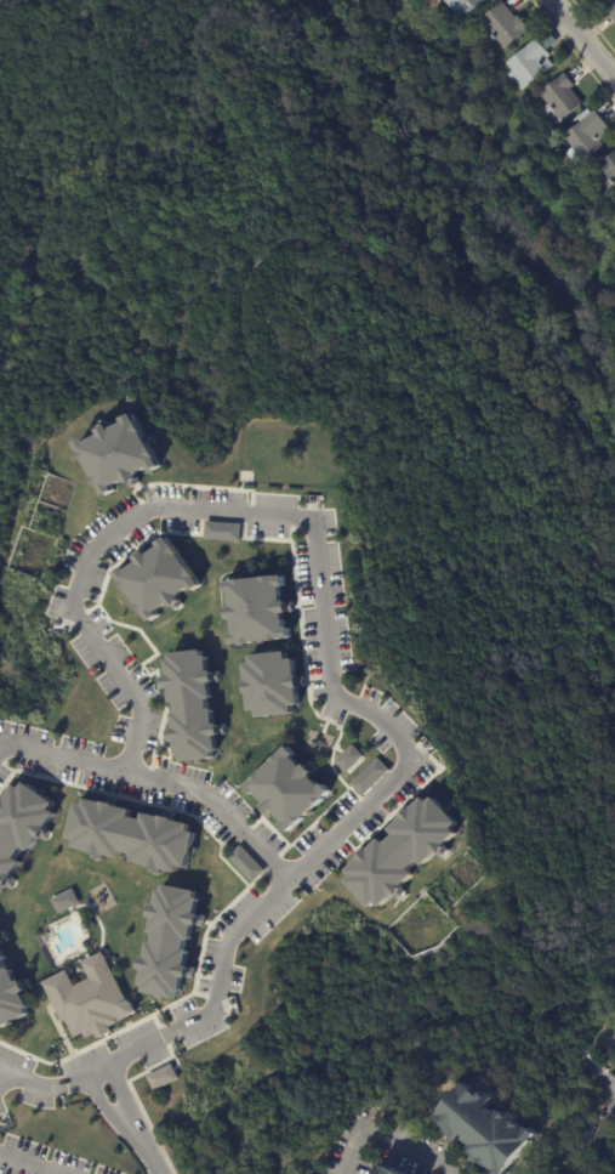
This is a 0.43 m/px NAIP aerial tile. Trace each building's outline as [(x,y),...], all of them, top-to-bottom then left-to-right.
[(456,18),(441,0),(483,0),(484,1),(463,17),(461,15),(456,18)] [(602,11),(614,0),(614,25),(602,11)] [(502,5),(513,18),(516,16),(526,30),(501,50),(494,41),(486,46),(479,36),(486,32),(477,21),(500,2),(502,5)] [(547,32),(554,42),(545,51),(548,57),(546,59),(552,67),(519,92),(506,75),(509,73),(502,64),(534,39),(535,40),(546,32),(547,32)] [(496,74),(491,78),(488,72),(492,69),(496,74)] [(562,75),(573,87),(569,90),(581,106),(553,129),(539,112),(545,106),(536,96),(562,74),(562,75)] [(594,113),(611,132),(599,142),(603,147),(579,166),(568,153),(571,149),(562,137),(594,112),(594,113)] [(594,168),(614,150),(614,192),(594,168)] [(109,498),(74,446),(85,438),(89,442),(98,436),(96,431),(106,424),(110,431),(124,422),(120,416),(129,412),(163,463),(155,467),(152,464),(137,473),(141,478),(135,483),(130,476),(114,486),(118,492),(109,498)] [(239,542),(240,524),(204,522),(203,540),(239,542)] [(148,622),(113,569),(124,562),(127,566),(137,558),(135,555),(144,548),(149,555),(163,545),(159,540),(167,534),(201,586),(194,591),(190,586),(176,597),(180,602),(173,607),(169,599),(153,609),(156,616),(148,622)] [(223,580),(285,572),(287,586),(283,586),(284,599),(289,599),(291,611),(283,611),(284,628),(291,626),(292,636),(230,645),(229,635),(234,634),(233,617),(226,618),(226,609),(234,608),(232,590),(224,591),(223,580)] [(246,665),(254,664),(252,654),(287,651),(289,658),(296,657),(297,674),(300,674),(302,687),(298,687),(301,705),(294,705),(295,713),(261,716),(260,709),(252,710),(250,692),(241,693),(240,681),(249,681),(246,665)] [(213,764),(181,766),(180,761),(177,761),(176,745),(170,745),(169,733),(175,733),(172,692),(165,692),(165,681),(171,680),(170,664),(173,664),(173,658),(204,657),(204,660),(209,660),(210,675),(223,675),(223,686),(212,687),(215,728),(227,727),(228,739),(216,741),(217,756),(213,756),(213,764)] [(335,788),(290,833),(280,823),(284,819),(275,811),(272,815),(263,806),(268,800),(257,789),(252,794),(245,787),(289,742),(296,749),(292,753),(304,765),(309,761),(314,766),(308,772),(321,785),(326,781),(335,788)] [(363,756),(352,745),(334,761),(345,773),(363,756)] [(349,784),(362,797),(389,770),(376,758),(349,784)] [(22,860),(0,893),(0,804),(13,783),(19,787),(23,781),(53,800),(49,806),(55,810),(30,849),(24,845),(17,856),(22,860)] [(349,881),(354,877),(348,870),(382,840),(386,844),(394,835),(389,830),(426,798),(429,801),(434,796),(460,823),(455,828),(460,834),(426,866),(421,861),(411,869),(416,874),(383,904),(380,900),(372,906),(349,881)] [(79,802),(86,805),(87,798),(132,809),(131,815),(142,817),(143,811),(192,823),(189,829),(197,830),(187,866),(181,864),(178,870),(133,860),(136,853),(123,850),(121,855),(79,844),(80,838),(70,835),(79,802)] [(264,871),(240,845),(227,857),(251,883),(264,871)] [(165,883),(198,890),(197,895),(200,896),(197,912),(203,913),(200,924),(194,923),(187,963),(193,965),(190,976),(184,975),(181,991),(177,991),(176,996),(147,989),(148,985),(142,983),(146,970),(132,966),(135,955),(146,958),(154,917),(142,914),(144,902),(156,904),(160,890),(164,890),(165,883)] [(51,898),(57,914),(79,906),(74,890),(51,898)] [(2,1027),(0,1022),(0,932),(2,931),(7,942),(1,945),(19,982),(25,980),(30,991),(24,993),(30,1008),(28,1010),(29,1014),(2,1027)] [(41,980),(66,969),(73,985),(90,977),(81,962),(102,952),(126,1000),(130,998),(136,1010),(109,1023),(112,1030),(97,1037),(95,1032),(85,1037),(82,1031),(74,1034),(66,1017),(61,1020),(41,980)] [(178,1081),(172,1065),(146,1075),(152,1091),(178,1081)] [(516,1173),(515,1173),(506,1173),(505,1173),(504,1173),(489,1173),(491,1172),(488,1168),(486,1169),(480,1163),(476,1168),(471,1163),(474,1157),(467,1151),(469,1147),(463,1141),(465,1139),(461,1136),(456,1142),(452,1147),(448,1142),(451,1139),(444,1133),(445,1130),(433,1119),(463,1084),(474,1095),(477,1093),(484,1099),(488,1094),(494,1099),(484,1110),(488,1113),(490,1110),(497,1116),(500,1112),(507,1118),(512,1115),(517,1118),(513,1123),(524,1133),(528,1128),(536,1135),(508,1168),(516,1173)] [(381,1166),(400,1173),(377,1173),(381,1166)]
